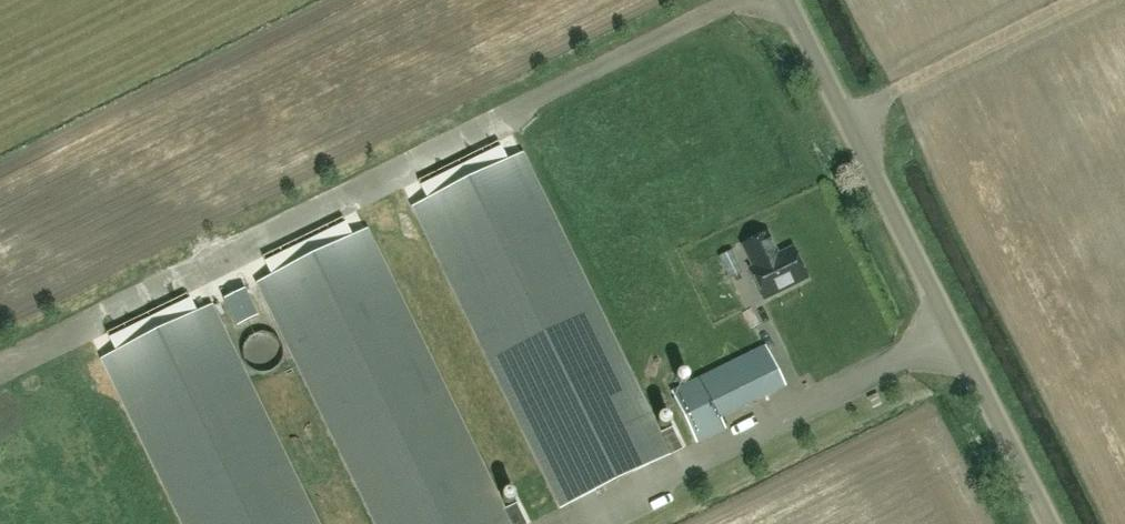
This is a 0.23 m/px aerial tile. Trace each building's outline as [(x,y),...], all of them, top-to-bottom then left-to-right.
[(428,200),(414,207),(561,507),(682,448),(672,428),(659,435),(522,155),(508,161),(498,141),(418,180),(428,200)] [(263,256),(273,277),(259,283),(376,523),(520,523),(512,509),(499,515),(367,231),(353,238),(343,217),(263,256)] [(750,269),(764,299),(807,278),(792,249),(778,256),(767,233),(743,245),(754,267),(750,269)] [(733,249),(719,256),(730,279),(744,272),(733,249)] [(258,315),(245,290),(224,300),(237,326),(258,315)] [(103,360),(184,523),(317,523),(211,307),(197,314),(187,294),(107,333),(117,353),(103,360)] [(283,367),(277,336),(243,342),(249,373),(283,367)] [(719,417),(784,385),(766,348),(701,379),(719,417)] [(724,427),(719,417),(701,379),(673,393),(697,441),(724,427)]
